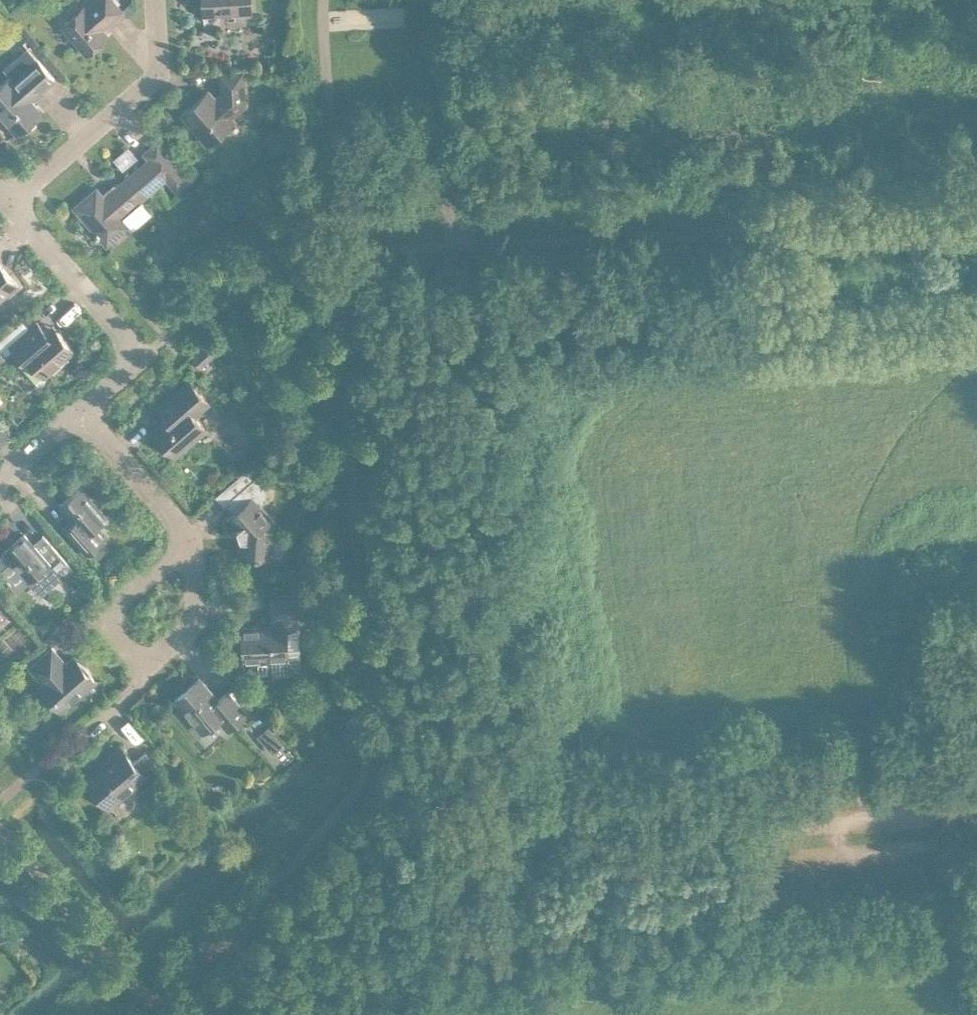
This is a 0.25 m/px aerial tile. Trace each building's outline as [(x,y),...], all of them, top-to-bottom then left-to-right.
[(260,23),(259,0),(210,0),(212,26),(260,23)] [(71,37),(95,64),(116,46),(110,40),(130,22),(115,4),(94,22),(92,19),(71,37)] [(24,40),(17,31),(8,37),(12,43),(19,44),(24,40)] [(9,126),(26,145),(50,124),(39,111),(63,90),(46,71),(22,92),(19,88),(0,104),(0,127),(3,131),(9,126)] [(240,129),(254,117),(252,82),(228,84),(229,99),(233,104),(224,111),(216,102),(191,124),(217,155),(243,132),(240,129)] [(198,190),(166,153),(153,164),(158,170),(113,209),(105,200),(83,219),(115,256),(137,237),(130,228),(175,189),(185,201),(198,190)] [(209,236),(217,245),(234,230),(219,213),(210,220),(218,229),(209,236)] [(26,296),(5,271),(0,275),(0,319),(26,296)] [(75,368),(83,362),(62,337),(55,344),(46,334),(19,357),(28,368),(32,364),(52,388),(60,381),(62,384),(78,371),(75,368)] [(216,357),(201,369),(210,379),(224,366),(216,357)] [(214,440),(202,427),(217,414),(198,392),(173,414),(182,425),(163,442),(183,466),(214,440)] [(262,508),(275,496),(267,486),(241,509),(249,518),(237,529),(238,530),(238,529),(247,539),(246,540),(247,541),(248,540),(250,549),(250,550),(249,564),(249,565),(258,565),(265,573),(272,567),(282,567),(284,533),(262,509),(262,508)] [(102,539),(115,528),(89,497),(68,516),(85,535),(76,543),(94,566),(99,562),(111,552),(112,550),(102,539)] [(37,591),(57,575),(71,592),(83,582),(62,558),(51,567),(33,546),(13,563),(37,591)] [(111,552),(99,562),(106,570),(118,560),(111,552)] [(308,641),(307,628),(316,627),(315,605),(279,607),(280,629),(281,629),(281,637),(250,639),(252,670),(261,669),(262,689),(281,688),(281,671),(297,670),(295,642),(308,641)] [(10,636),(0,624),(0,644),(10,636)] [(103,692),(83,668),(75,675),(61,659),(38,678),(53,695),(49,698),(61,711),(65,708),(73,718),(103,692)] [(236,741),(255,724),(237,703),(226,712),(207,691),(184,711),(212,743),(227,730),(236,741)] [(277,739),(270,745),(285,762),(292,756),(277,739)] [(147,805),(172,783),(154,763),(142,774),(129,759),(116,770),(120,773),(96,793),(118,819),(141,799),(147,805)] [(148,890),(157,900),(164,895),(155,885),(148,890)]
